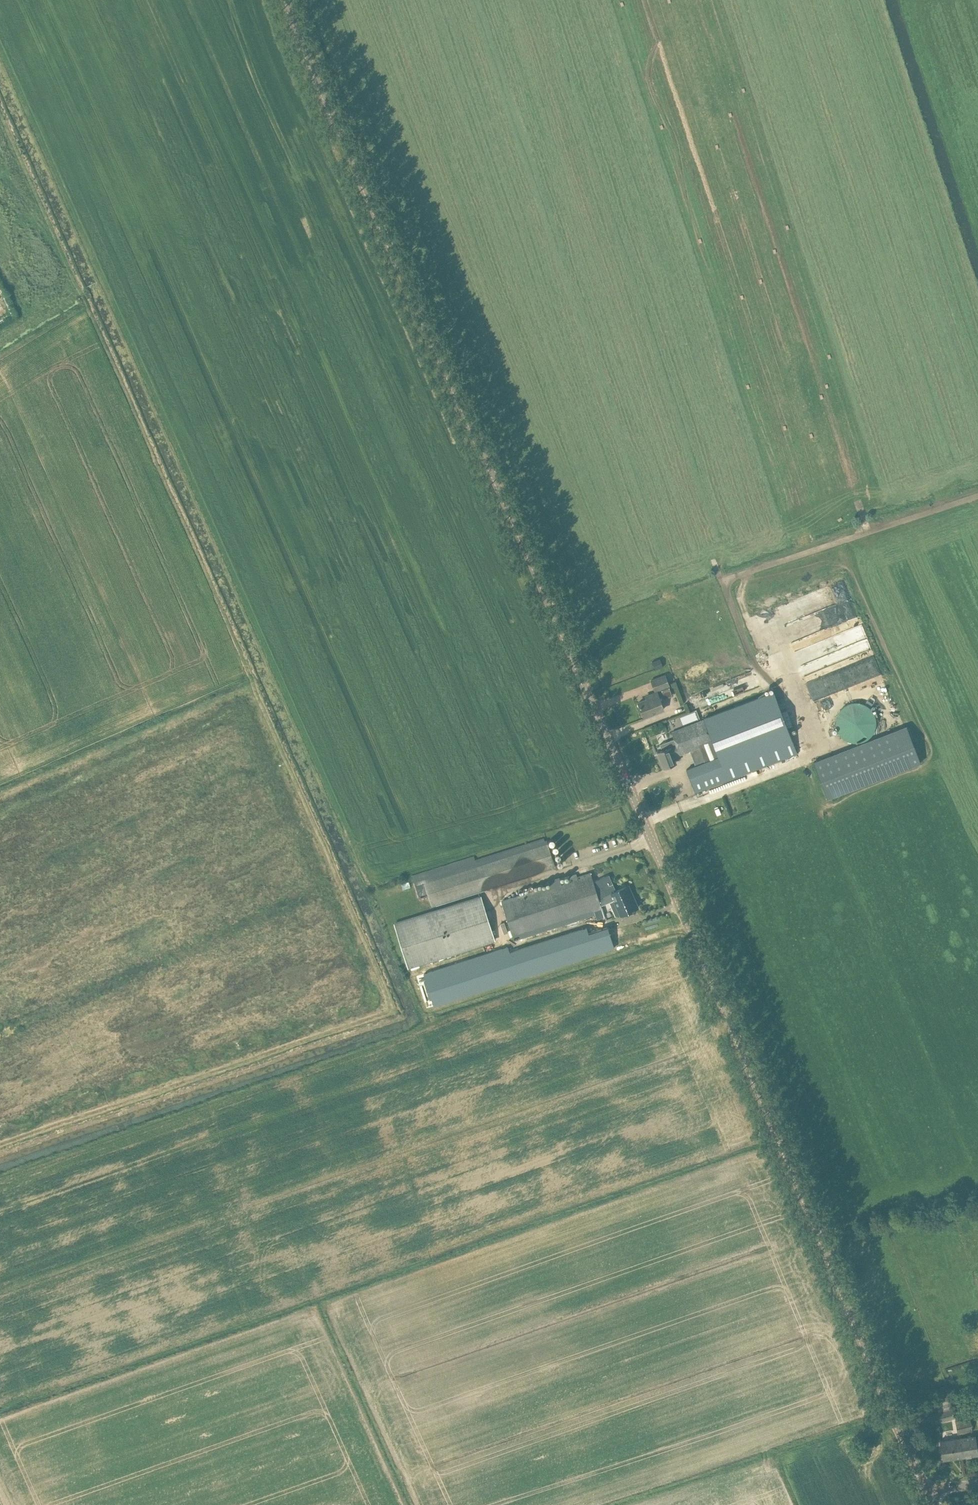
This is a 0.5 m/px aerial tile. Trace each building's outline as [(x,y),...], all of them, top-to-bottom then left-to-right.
[(814,612),(820,630),(858,617),(851,599),(814,612)] [(660,659),(652,662),(655,670),(663,667),(660,659)] [(754,672),(684,694),(688,708),(702,704),(703,708),(732,699),(733,703),(747,699),(745,692),(758,688),(754,672)] [(670,685),(666,674),(652,679),(656,690),(670,685)] [(798,752),(774,691),(704,719),(671,732),(674,739),(660,744),(662,750),(657,751),(663,767),(676,763),(674,757),(685,752),(684,750),(699,744),(706,762),(687,769),(695,792),(798,752)] [(664,709),(657,692),(650,694),(651,697),(638,702),(644,716),(664,709)] [(835,720),(835,722),(835,724),(836,725),(836,727),(837,729),(837,730),(838,732),(839,733),(840,735),(841,736),(843,737),(844,738),(845,739),(847,740),(849,741),(850,741),(852,742),(854,742),(856,742),(857,742),(859,742),(861,741),(862,741),(864,740),(866,739),(867,738),(869,737),(870,736),(871,735),(872,733),(873,732),(874,730),(875,729),(875,727),(876,725),(876,724),(876,722),(876,720),(875,718),(875,717),(875,715),(874,713),(873,712),(872,710),(871,709),(870,708),(869,706),(867,705),(866,704),(864,703),(862,703),(861,702),(859,702),(857,702),(856,702),(854,702),(852,702),(850,702),(849,703),(847,703),(845,704),(844,705),(843,706),(841,708),(840,709),(839,710),(838,712),(837,713),(837,715),(836,717),(836,718),(835,720)] [(696,711),(681,716),(684,724),(698,720),(696,711)] [(812,762),(826,798),(920,762),(906,726),(812,762)] [(474,857),(412,876),(415,885),(424,882),(429,896),(432,906),(484,889),(555,867),(546,840),(545,840),(544,838),(475,859),(474,857)] [(571,879),(502,901),(509,924),(514,940),(593,915),(592,911),(594,911),(601,908),(600,905),(594,881),(590,873),(578,877),(571,879)] [(609,874),(594,881),(600,905),(614,899),(621,914),(628,911),(638,907),(634,899),(632,900),(626,886),(616,890),(609,874)] [(398,937),(393,939),(399,955),(403,954),(405,953),(410,967),(493,941),(479,896),(395,923),(400,937),(398,937)] [(601,908),(594,911),(595,915),(597,919),(605,916),(603,908),(601,908)] [(425,979),(419,981),(425,1000),(431,998),(434,1005),(614,948),(607,927),(588,933),(587,928),(509,952),(507,947),(424,973),(425,979)] [(951,1406),(946,1389),(939,1390),(942,1401),(936,1402),(938,1410),(951,1406)] [(955,1418),(952,1408),(933,1414),(936,1423),(955,1418)] [(974,1417),(956,1421),(958,1434),(972,1430),(970,1422),(975,1421),(974,1417)] [(975,1435),(962,1437),(963,1440),(959,1441),(961,1457),(977,1454),(975,1435)] [(963,1440),(962,1437),(940,1440),(943,1459),(961,1457),(959,1441),(963,1440)]
